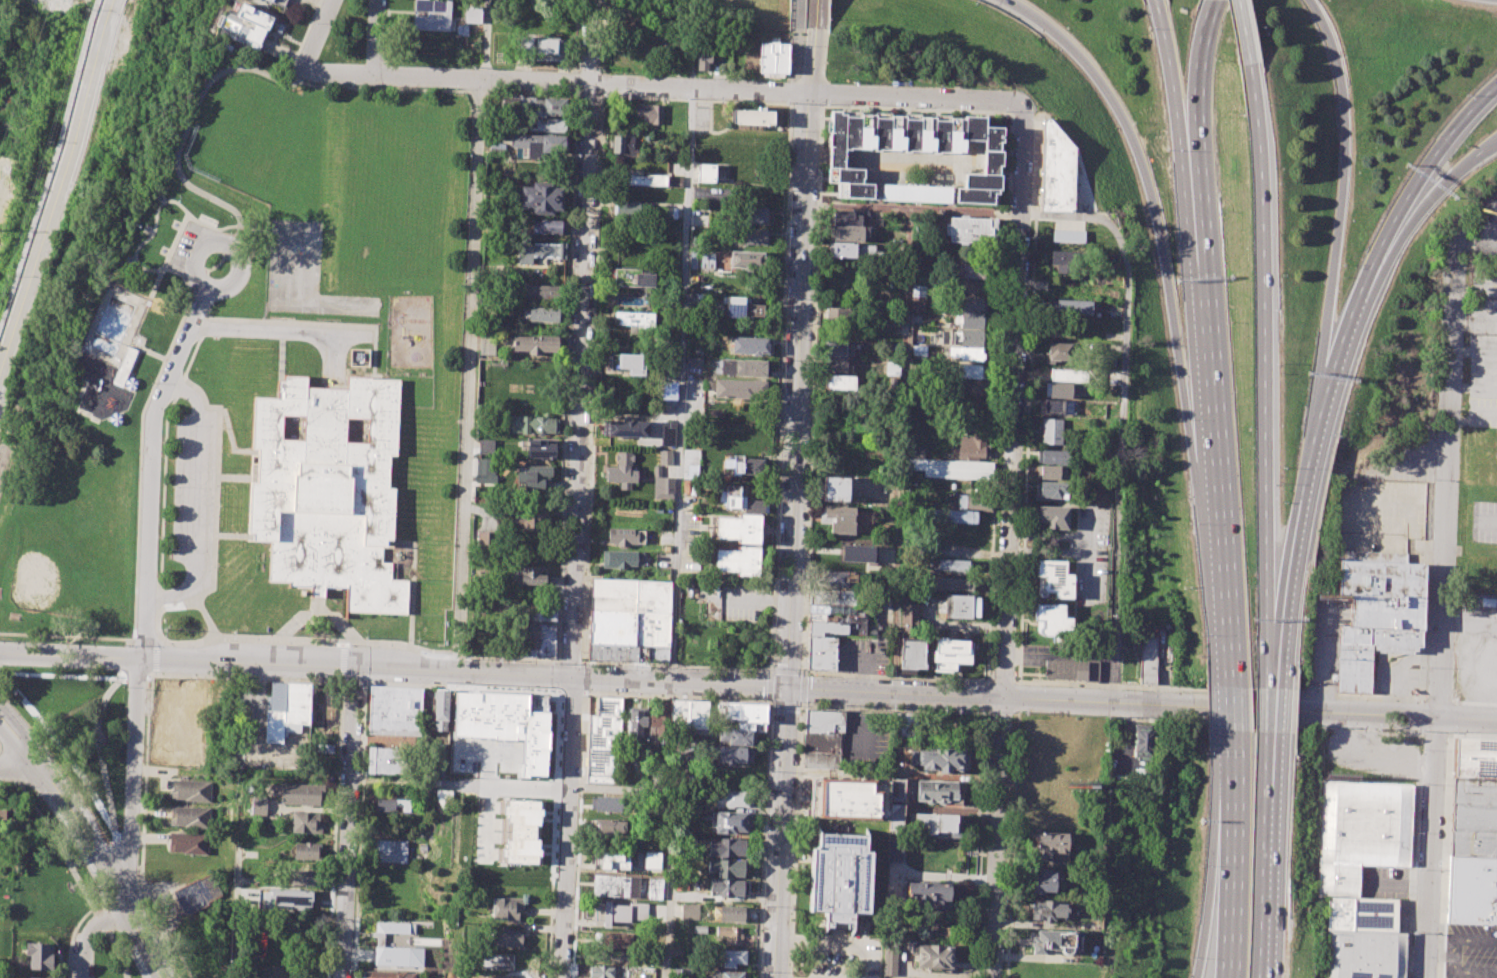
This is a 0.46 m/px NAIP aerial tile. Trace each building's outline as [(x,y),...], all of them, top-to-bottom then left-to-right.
[(238,0),(274,16),(258,51),(241,43),(248,27),(252,29),(254,24),(234,14),(237,8),(235,7),(238,0)] [(413,29),(414,0),(451,0),(450,31),(413,29)] [(616,1),(648,2),(647,17),(615,16),(616,1)] [(465,5),(481,6),(480,23),(464,22),(465,5)] [(615,20),(641,21),(641,33),(614,32),(615,20)] [(653,32),(653,49),(670,49),(670,32),(653,32)] [(518,36),(532,37),(531,57),(517,57),(518,36)] [(537,38),(565,39),(565,63),(537,63),(537,38)] [(697,70),(699,42),(708,42),(708,51),(713,52),(712,70),(697,70)] [(759,43),(789,44),(788,74),(783,74),(783,77),(763,77),(763,73),(758,72),(759,43)] [(501,95),(534,96),(534,99),(542,99),(542,97),(566,97),(565,116),(500,114),(501,95)] [(636,104),(668,105),(667,125),(642,124),(642,115),(636,114),(636,104)] [(772,110),(731,109),(731,124),(771,126),(772,110)] [(830,109),(840,109),(840,113),(845,113),(845,111),(860,111),(860,115),(875,115),(875,113),(889,113),(889,116),(905,117),(905,113),(919,114),(919,117),(933,118),(934,113),(950,114),(950,117),(964,118),(964,115),(985,116),(985,126),(1002,126),(1002,142),(998,142),(998,151),(1001,151),(1001,166),(996,165),(996,175),(999,175),(999,189),(995,189),(995,193),(991,193),(991,203),(838,197),(838,182),(828,181),(829,146),(827,146),(828,132),(825,132),(826,120),(830,120),(830,109)] [(1041,117),(1050,118),(1075,147),(1072,211),(1037,209),(1041,117)] [(535,118),(565,119),(564,133),(534,132),(535,118)] [(613,136),(624,136),(624,133),(634,134),(633,148),(638,148),(637,157),(622,157),(622,153),(612,153),(613,136)] [(512,134),(565,136),(564,153),(541,152),(541,158),(515,157),(515,147),(511,147),(512,134)] [(490,142),(505,143),(504,154),(489,154),(490,142)] [(698,164),(714,164),(713,182),(697,182),(698,164)] [(616,173),(666,175),(665,187),(615,186),(616,173)] [(670,176),(682,176),(682,188),(670,187),(670,176)] [(520,186),(532,187),(532,182),(554,182),(554,187),(563,187),(562,210),(557,210),(557,214),(531,214),(531,209),(520,209),(520,186)] [(613,202),(639,203),(638,218),(612,217),(613,202)] [(766,208),(749,207),(748,223),(766,224),(766,208)] [(861,210),(833,209),(833,225),(860,226),(861,210)] [(949,217),(994,218),(994,243),(948,242),(948,235),(943,235),(944,223),(949,223),(949,217)] [(532,220),(566,222),(565,234),(532,233),(532,220)] [(862,227),(833,227),(833,240),(861,241),(862,227)] [(766,229),(744,228),(744,243),(765,244),(766,229)] [(1084,231),(1052,230),(1051,242),(1083,243),(1084,231)] [(857,243),(832,242),(831,257),(857,257),(857,243)] [(518,243),(564,244),(564,258),(531,257),(531,264),(517,264),(518,243)] [(762,252),(730,250),(729,267),(761,269),(762,252)] [(1050,251),(1078,252),(1077,272),(1056,272),(1057,264),(1050,264),(1050,251)] [(700,269),(714,268),(713,252),(700,253),(700,269)] [(950,263),(983,264),(982,278),(949,277),(950,263)] [(608,268),(652,270),(652,288),(607,286),(608,268)] [(953,280),(982,281),(981,295),(952,294),(953,280)] [(524,283),(562,285),(562,300),(523,298),(524,283)] [(912,285),(926,285),(925,308),(912,308),(912,285)] [(763,305),(748,304),(749,297),(726,296),(725,315),(762,316),(763,305)] [(952,297),(983,298),(983,311),(952,311),(952,297)] [(1050,312),(1050,299),(1090,301),(1089,314),(1050,312)] [(522,308),(560,309),(560,324),(521,323),(522,308)] [(849,308),(826,308),(827,322),(850,321),(849,308)] [(613,312),(653,314),(653,334),(629,333),(629,325),(613,324),(613,312)] [(952,314),(984,315),(984,328),(960,328),(960,323),(951,323),(952,314)] [(880,316),(896,317),(896,325),(880,324),(880,316)] [(1048,323),(1073,324),(1072,337),(1047,335),(1048,323)] [(951,331),(982,332),(981,345),(959,345),(959,340),(951,340),(951,331)] [(511,336),(558,338),(558,351),(541,350),(540,355),(529,355),(529,351),(510,350),(511,336)] [(480,337),(494,337),(494,355),(480,355),(480,337)] [(768,338),(732,337),(731,352),(752,353),(752,356),(760,356),(761,354),(767,354),(768,338)] [(853,342),(822,341),(822,356),(853,357),(853,342)] [(1047,343),(1070,343),(1070,361),(1053,361),(1053,364),(1043,364),(1043,352),(1047,352),(1047,343)] [(109,382),(115,368),(126,344),(139,350),(128,375),(122,388),(109,382)] [(913,354),(913,345),(925,346),(925,355),(913,354)] [(948,348),(982,348),(981,361),(947,361),(948,348)] [(608,355),(640,356),(639,366),(644,366),(643,376),(627,376),(627,370),(608,370),(608,355)] [(847,358),(824,358),(824,372),(847,372),(847,358)] [(769,361),(722,359),(721,375),(768,377),(769,361)] [(900,361),(886,361),(886,375),(900,375),(900,361)] [(957,365),(980,365),(980,378),(957,378),(957,365)] [(1050,368),(1084,370),(1084,381),(1049,379),(1050,368)] [(1103,368),(1116,369),(1115,382),(1103,382),(1103,368)] [(857,375),(828,374),(828,381),(824,381),(824,387),(828,387),(828,390),(857,391),(857,375)] [(248,541),(253,398),(277,399),(278,376),(310,377),(310,387),(347,388),(347,377),(372,378),(385,378),(400,379),(399,407),(394,549),(383,549),(383,563),(392,563),(391,582),(411,583),(409,616),(347,614),(348,585),(325,584),(324,594),(314,594),(314,586),(269,584),(271,542),(248,541)] [(765,381),(714,379),(713,397),(764,399),(765,381)] [(957,381),(986,382),(986,394),(957,394),(957,381)] [(1044,383),(1071,384),(1071,398),(1044,397),(1044,383)] [(663,398),(663,385),(674,385),(674,399),(663,398)] [(1039,400),(1078,401),(1077,414),(1039,412),(1039,400)] [(509,415),(548,416),(548,419),(557,419),(557,434),(508,432),(509,415)] [(1041,419),(1062,419),(1062,444),(1040,444),(1041,419)] [(604,421),(649,423),(649,437),(603,436),(604,421)] [(661,422),(675,423),(674,445),(660,445),(661,422)] [(950,436),(984,437),(984,445),(988,445),(988,457),(978,457),(978,460),(950,459),(950,436)] [(521,439),(554,440),(554,459),(526,458),(527,446),(520,446),(521,439)] [(479,440),(494,440),(493,455),(479,455),(479,440)] [(908,445),(924,446),(923,458),(908,457),(908,445)] [(671,465),(671,450),(658,450),(658,465),(671,465)] [(1037,450),(1068,452),(1067,456),(1075,456),(1075,465),(1037,463),(1037,450)] [(606,466),(616,466),(617,452),(631,452),(630,469),(636,470),(635,482),(630,482),(630,490),(619,489),(619,482),(605,481),(606,466)] [(762,459),(733,458),(732,474),(761,474),(762,459)] [(477,473),(477,459),(493,460),(492,474),(477,473)] [(908,460),(992,462),(992,479),(923,477),(923,469),(907,468),(908,460)] [(517,466),(550,467),(550,488),(524,488),(524,480),(517,480),(517,466)] [(1035,466),(1065,467),(1064,480),(1035,478),(1035,466)] [(658,477),(673,477),(673,493),(658,493),(658,477)] [(823,477),(822,500),(848,501),(849,478),(823,477)] [(1034,482),(1067,483),(1067,494),(1060,493),(1060,498),(1034,497),(1034,482)] [(958,495),(990,496),(989,510),(958,508),(958,495)] [(764,500),(744,499),(744,501),(738,501),(738,511),(764,512),(764,500)] [(824,505),(823,517),(833,517),(833,521),(831,521),(830,533),(853,534),(853,506),(824,505)] [(1034,505),(1067,506),(1067,528),(1046,528),(1046,522),(1034,522),(1034,505)] [(517,509),(546,510),(546,521),(542,521),(542,528),(521,527),(521,524),(517,524),(517,509)] [(932,509),(976,512),(975,524),(931,522),(932,509)] [(716,517),(716,538),(737,539),(737,543),(759,544),(760,515),(738,514),(738,518),(716,517)] [(607,527),(637,529),(637,544),(627,543),(627,547),(616,547),(616,543),(607,543),(607,527)] [(478,531),(497,531),(497,548),(478,547),(478,531)] [(844,545),(843,560),(871,561),(872,546),(844,545)] [(714,550),(714,570),(736,571),(736,575),(757,576),(759,548),(737,547),(737,550),(714,550)] [(601,551),(643,552),(643,565),(627,565),(626,568),(601,567),(601,551)] [(1034,558),(1067,559),(1067,572),(1074,573),(1073,599),(1053,598),(1054,592),(1048,592),(1045,597),(1040,597),(1037,593),(1037,576),(1034,576),(1034,558)] [(938,560),(970,561),(970,571),(938,571),(938,560)] [(1338,560),(1337,595),(1351,595),(1422,598),(1424,564),(1338,560)] [(511,570),(520,570),(520,567),(539,567),(539,574),(544,574),(544,590),(517,589),(517,581),(511,581),(511,570)] [(811,570),(810,587),(846,588),(846,583),(855,583),(855,572),(811,570)] [(668,645),(670,583),(638,581),(635,645),(668,645)] [(810,589),(809,613),(822,613),(822,604),(853,605),(854,590),(810,589)] [(944,594),(972,595),(972,598),(979,598),(978,616),(971,616),(971,619),(943,618),(943,613),(936,612),(936,599),(943,600),(944,594)] [(1351,595),(1349,626),(1421,629),(1422,598),(1351,595)] [(1481,597),(1481,606),(1495,606),(1495,598),(1481,597)] [(1035,603),(1063,604),(1063,618),(1072,618),(1071,636),(1041,636),(1042,630),(1034,630),(1035,603)] [(536,605),(555,605),(555,621),(527,620),(528,611),(536,611),(536,605)] [(901,605),(901,633),(917,633),(917,605),(901,605)] [(808,620),(845,621),(845,615),(864,616),(864,634),(822,633),(822,636),(808,635),(808,620)] [(537,657),(519,656),(520,622),(538,623),(537,657)] [(555,624),(538,623),(537,657),(553,657),(555,624)] [(1349,626),(1339,626),(1337,692),(1370,693),(1371,650),(1414,652),(1420,652),(1421,629),(1349,626)] [(808,635),(807,668),(836,669),(837,636),(822,636),(808,635)] [(1140,636),(1139,684),(1157,684),(1158,637),(1140,636)] [(900,638),(925,638),(925,669),(915,669),(915,674),(899,674),(900,638)] [(935,639),(935,650),(932,650),(932,661),(935,661),(935,666),(933,666),(933,672),(953,672),(953,670),(955,670),(955,663),(970,663),(970,654),(976,654),(976,643),(972,643),(972,639),(935,639)] [(1045,660),(1044,680),(1098,681),(1099,661),(1045,660)] [(271,682),(311,684),(309,724),(300,724),(300,732),(283,731),(282,742),(264,741),(266,709),(269,710),(271,682)] [(370,685),(422,688),(420,736),(368,734),(370,685)] [(435,688),(449,689),(447,730),(433,730),(435,688)] [(453,737),(521,739),(521,775),(546,776),(548,694),(454,692),(453,737)] [(622,697),(597,696),(596,716),(589,715),(585,782),(619,784),(622,697)] [(707,701),(670,699),(669,712),(669,727),(706,728),(707,701)] [(736,702),(722,701),(722,720),(735,720),(736,713),(736,702)] [(749,702),(748,721),(735,720),(736,713),(736,702),(749,702)] [(765,703),(749,702),(748,721),(765,721),(765,703)] [(646,708),(629,708),(629,742),(641,742),(641,726),(646,726),(646,708)] [(804,709),(801,766),(840,769),(843,711),(804,709)] [(669,712),(648,711),(646,750),(667,751),(669,727),(669,712)] [(735,720),(735,730),(750,730),(752,730),(752,721),(748,721),(735,720)] [(752,730),(752,721),(765,721),(765,730),(752,730)] [(1134,725),(1133,757),(1155,758),(1156,725),(1134,725)] [(750,730),(749,746),(727,745),(727,740),(717,740),(718,729),(735,730),(750,730)] [(1453,736),(1496,738),(1496,781),(1453,780),(1453,736)] [(368,746),(411,748),(410,774),(367,772),(368,746)] [(746,748),(717,746),(717,761),(745,762),(746,749),(746,748)] [(918,747),(964,749),(963,771),(918,769),(918,747)] [(809,777),(889,779),(888,820),(808,817),(809,777)] [(172,779),(210,781),(209,801),(171,799),(172,779)] [(1453,780),(1496,781),(1496,855),(1450,853),(1453,780)] [(917,781),(963,783),(962,805),(927,803),(923,799),(916,799),(917,781)] [(1324,781),(1411,784),(1409,866),(1359,864),(1322,863),(1324,781)] [(282,783),(320,785),(319,805),(281,804),(282,783)] [(751,791),(724,790),(724,794),(716,794),(715,807),(751,808),(751,791)] [(252,796),(266,797),(265,815),(252,814),(252,796)] [(591,811),(621,811),(621,797),(591,796),(591,811)] [(376,798),(410,800),(409,812),(375,810),(376,798)] [(503,862),(537,864),(539,801),(505,800),(504,815),(509,815),(508,848),(503,847),(503,862)] [(171,806),(210,808),(209,827),(170,825),(171,806)] [(710,811),(753,813),(752,832),(738,831),(737,833),(714,833),(714,826),(709,826),(710,811)] [(292,812),(318,813),(318,824),(322,824),(321,833),(291,832),(292,812)] [(914,813),(961,815),(960,827),(954,827),(954,833),(925,832),(925,827),(913,827),(914,813)] [(594,818),(626,820),(625,835),(594,833),(594,818)] [(1034,831),(1070,832),(1069,853),(1051,852),(1051,861),(1033,860),(1034,831)] [(169,832),(207,834),(207,854),(168,852),(169,832)] [(811,848),(817,849),(818,833),(863,835),(863,852),(869,853),(866,913),(850,912),(849,928),(824,926),(824,912),(807,912),(811,848)] [(372,839),(407,840),(406,862),(376,861),(377,850),(371,850),(372,839)] [(709,839),(744,839),(744,857),(708,856),(709,839)] [(294,842),(320,843),(320,859),(294,859),(294,842)] [(888,847),(901,847),(900,861),(887,861),(888,847)] [(593,850),(629,852),(628,870),(592,867),(593,850)] [(660,853),(645,852),(644,868),(660,868),(660,853)] [(1450,853),(1496,855),(1496,925),(1446,923),(1450,853)] [(707,859),(743,860),(742,876),(731,876),(731,878),(717,878),(717,872),(707,871),(707,859)] [(1322,863),(1321,896),(1328,896),(1359,897),(1359,864),(1322,863)] [(1033,868),(1059,869),(1058,883),(1054,883),(1054,894),(1032,893),(1033,868)] [(292,869),(319,870),(319,887),(291,886),(292,869)] [(172,891),(208,873),(220,897),(190,913),(183,913),(172,891)] [(593,874),(633,876),(632,897),(592,895),(593,874)] [(709,879),(749,880),(748,896),(709,895),(709,879)] [(649,882),(662,883),(661,900),(648,899),(649,882)] [(906,882),(949,883),(949,901),(943,901),(943,905),(906,905),(906,882)] [(311,890),(261,889),(261,900),(273,900),(272,906),(311,907),(311,890)] [(1328,896),(1327,931),(1397,933),(1398,899),(1359,897),(1328,896)] [(493,897),(522,899),(522,909),(518,909),(517,920),(491,918),(493,897)] [(1030,902),(1042,903),(1042,899),(1055,900),(1054,903),(1066,904),(1065,918),(1053,917),(1053,922),(1029,920),(1030,902)] [(647,904),(595,904),(595,926),(609,926),(609,921),(647,921),(647,904)] [(682,904),(699,904),(699,919),(681,918),(682,904)] [(719,906),(747,907),(747,922),(719,921),(719,906)] [(414,923),(375,922),(375,932),(414,933),(414,923)] [(491,929),(502,929),(502,925),(508,926),(508,929),(521,929),(521,948),(490,947),(491,929)] [(717,927),(742,927),(742,945),(724,945),(725,936),(716,935),(717,927)] [(1036,930),(1080,932),(1080,950),(1070,950),(1068,954),(1062,953),(1059,949),(1044,949),(1044,954),(1031,953),(1032,936),(1036,936),(1036,930)] [(1326,977),(1403,977),(1405,933),(1397,933),(1327,931),(1326,977)] [(596,932),(631,934),(631,947),(595,946),(596,932)] [(26,942),(52,943),(52,970),(30,969),(31,955),(26,954),(26,942)] [(883,944),(882,975),(896,976),(897,944),(883,944)] [(911,944),(952,946),(951,969),(915,967),(916,952),(910,952),(911,944)] [(423,966),(423,948),(374,947),(374,965),(423,966)] [(605,949),(634,950),(634,962),(605,961),(605,949)] [(744,951),(722,950),(721,967),(734,968),(734,963),(744,963),(744,951)] [(614,966),(613,977),(589,977),(589,965),(614,966)] [(692,970),(692,977),(673,977),(674,969),(692,970)] [(746,972),(746,977),(712,977),(712,970),(746,972)]
